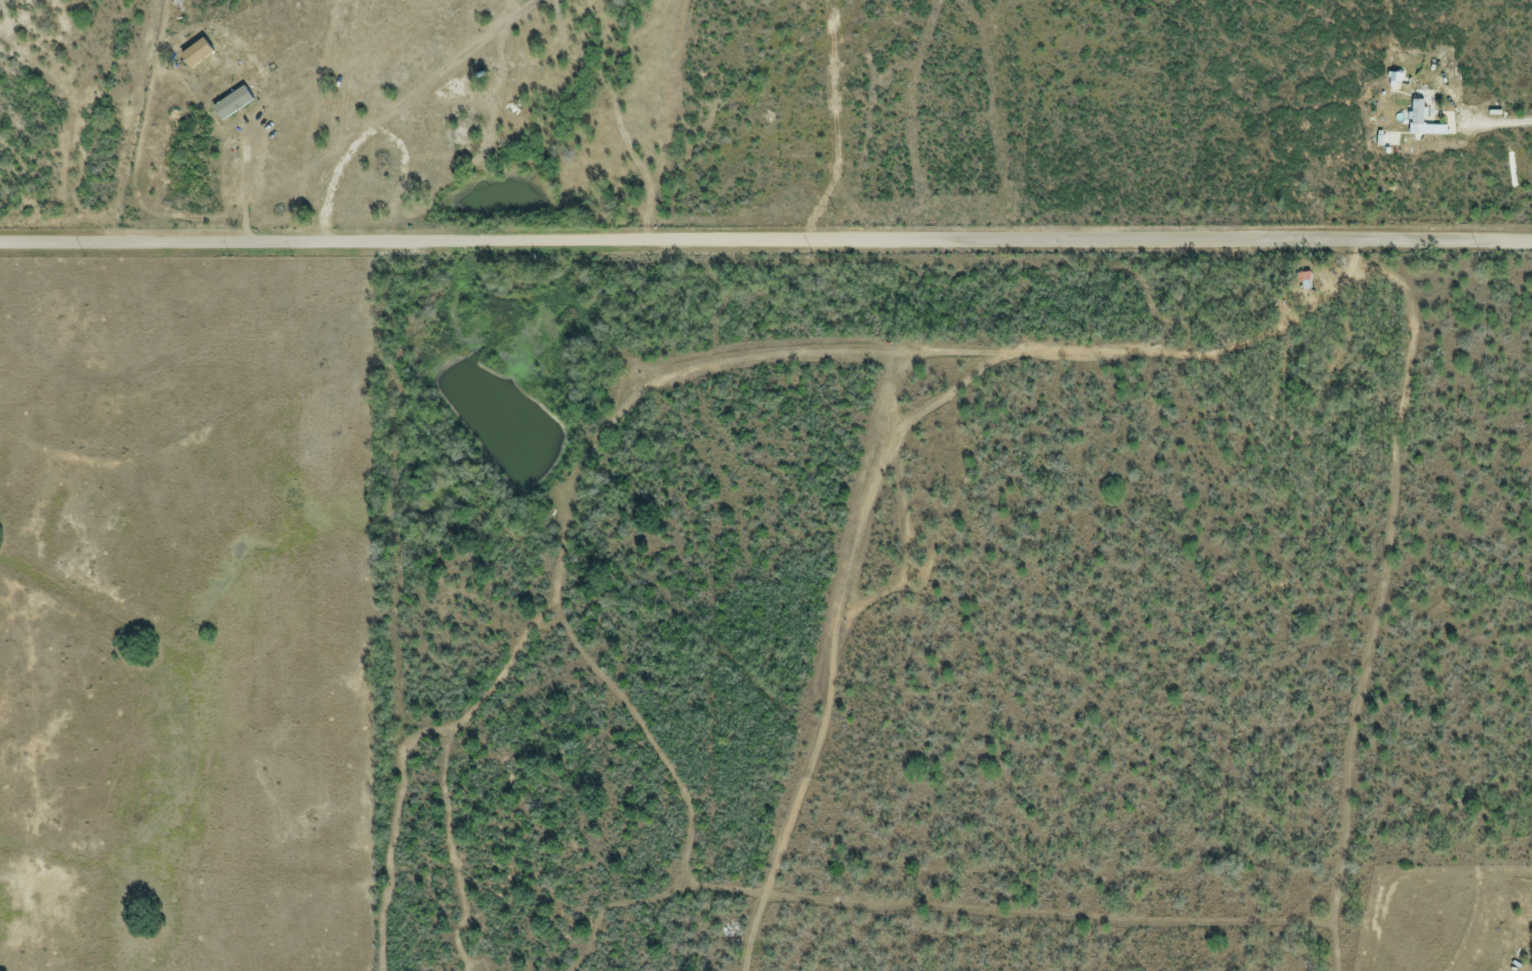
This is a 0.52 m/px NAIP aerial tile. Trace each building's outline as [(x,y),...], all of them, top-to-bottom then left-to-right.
[(252,102),(242,87),(209,108),(218,123),(252,102)]
